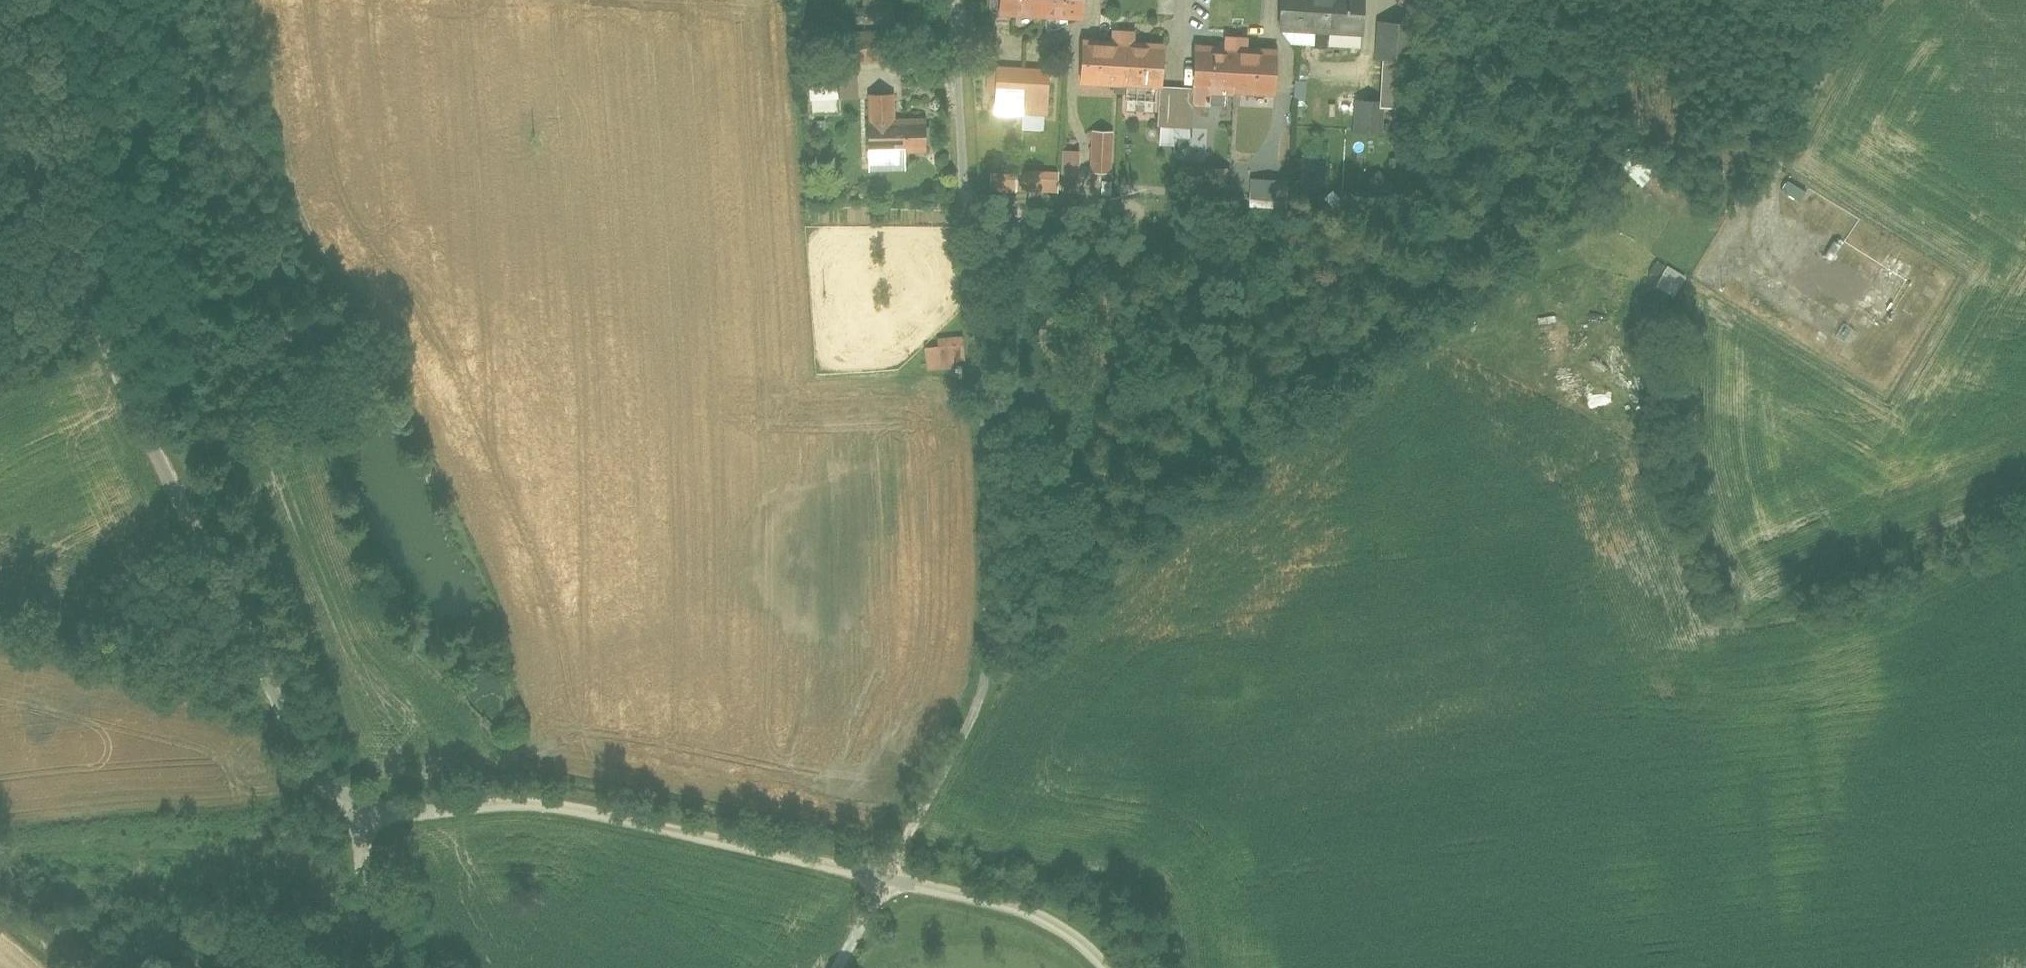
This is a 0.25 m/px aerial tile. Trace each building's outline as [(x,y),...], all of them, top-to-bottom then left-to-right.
[(1000,13),(1083,16),(1084,0),(1000,0),(1000,13)] [(1282,36),(1367,39),(1368,0),(1284,0),(1282,36)] [(1417,24),(1376,23),(1375,65),(1416,66),(1417,24)] [(1166,91),(1167,46),(1086,43),(1084,92),(1162,95),(1160,152),(1178,152),(1179,133),(1195,134),(1195,110),(1225,111),(1226,95),(1278,97),(1279,55),(1196,52),(1194,92),(1166,91)] [(1023,131),(1049,132),(1050,71),(999,70),(998,113),(1023,114),(1023,131)] [(897,95),(869,95),(870,171),(904,171),(904,155),(927,155),(927,120),(897,121),(897,95)] [(1092,157),(1092,118),(1071,118),(1071,157),(1092,157)] [(1639,195),(1662,171),(1641,152),(1619,176),(1639,195)] [(1803,191),(1785,179),(1775,194),(1793,206),(1803,191)] [(1102,190),(1100,205),(1130,209),(1132,195),(1102,190)] [(953,361),(953,342),(926,342),(926,361),(953,361)]
